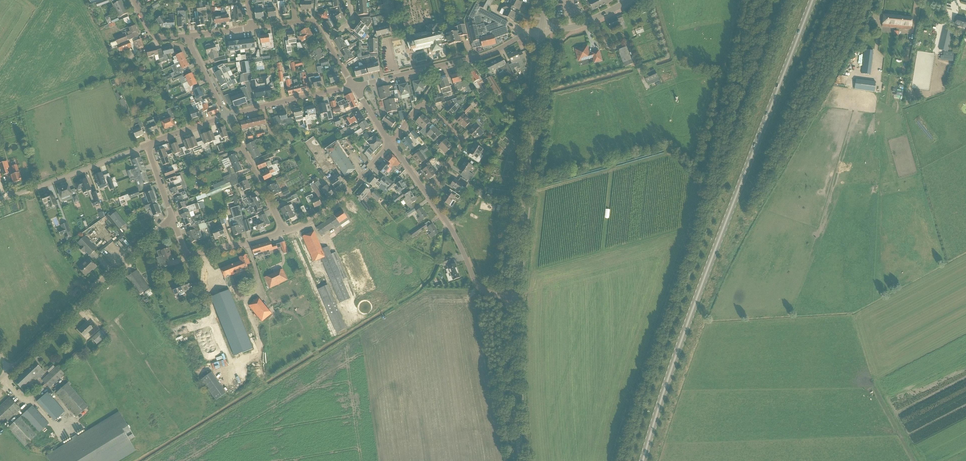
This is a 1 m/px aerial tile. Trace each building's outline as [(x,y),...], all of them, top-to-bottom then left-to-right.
[(301,2),(301,10),(305,10),(305,9),(311,8),(311,4),(314,4),(314,0),(304,0),(304,2),(301,2)] [(390,3),(391,8),(394,8),(392,0),(383,0),(383,5),(390,3)] [(476,3),(479,5),(478,6),(487,11),(493,0),(478,0),(476,3)] [(508,4),(516,9),(519,10),(519,9),(519,8),(522,3),(519,2),(520,0),(510,0),(508,4)] [(587,3),(589,7),(591,7),(592,11),(612,1),(612,0),(593,0),(587,3)] [(121,1),(117,3),(114,5),(120,17),(128,13),(121,1)] [(277,2),(278,4),(278,5),(278,10),(279,10),(278,9),(281,9),(282,15),(289,15),(288,7),(285,7),(284,1),(277,2)] [(196,18),(192,19),(193,23),(197,23),(197,26),(205,25),(204,22),(208,21),(207,16),(206,10),(210,10),(210,5),(209,2),(207,2),(208,5),(205,5),(203,5),(199,6),(197,6),(198,18),(196,18)] [(469,23),(467,23),(467,24),(469,34),(470,37),(472,45),(473,49),(482,46),(477,25),(482,24),(480,15),(484,17),(484,16),(496,22),(506,27),(508,22),(504,20),(487,11),(478,6),(479,5),(476,3),(469,17),(469,18),(468,18),(468,19),(469,23)] [(504,5),(502,9),(505,10),(503,15),(510,19),(513,21),(514,19),(513,19),(516,14),(514,13),(516,9),(508,4),(505,3),(504,5)] [(259,5),(259,10),(255,10),(256,19),(264,18),(262,5),(259,5)] [(268,11),(268,12),(269,17),(276,16),(275,9),(272,9),(271,6),(268,6),(267,6),(268,11)] [(234,13),(234,16),(235,20),(235,22),(243,21),(242,16),(241,11),(242,11),(242,7),(234,8),(235,13),(234,13)] [(343,7),(342,7),(334,8),(335,8),(336,13),(344,17),(343,7)] [(211,14),(211,16),(214,16),(216,16),(216,11),(221,11),(221,10),(217,10),(217,8),(215,8),(212,8),(211,14)] [(318,13),(318,14),(318,15),(320,21),(325,19),(328,18),(325,10),(318,13)] [(186,11),(178,11),(178,15),(178,28),(184,27),(183,20),(187,20),(186,14),(186,11)] [(332,17),(333,18),(336,22),(344,17),(336,13),(331,15),(332,17)] [(225,16),(221,17),(222,23),(230,22),(229,16),(228,16),(228,14),(225,15),(225,16)] [(105,17),(107,21),(109,25),(115,22),(119,21),(117,17),(112,19),(110,15),(105,17)] [(163,15),(161,16),(156,20),(162,28),(175,28),(174,20),(174,15),(169,15),(170,20),(166,20),(163,15)] [(607,21),(609,26),(611,30),(620,26),(619,22),(623,20),(621,15),(607,21)] [(897,28),(897,25),(898,16),(883,15),(882,24),(890,25),(890,28),(897,28)] [(897,25),(904,26),(904,29),(911,30),(912,18),(898,16),(897,25)] [(955,21),(954,24),(965,28),(965,19),(956,16),(955,21)] [(328,19),(321,22),(323,24),(323,25),(326,31),(332,27),(329,22),(330,22),(328,19)] [(358,20),(355,25),(362,30),(365,26),(368,27),(370,25),(364,21),(362,23),(358,20)] [(482,24),(477,25),(481,39),(482,46),(482,47),(495,44),(494,39),(499,37),(500,39),(502,38),(503,37),(503,36),(508,34),(506,27),(496,22),(485,26),(484,24),(482,24)] [(410,38),(406,39),(407,42),(409,50),(411,49),(411,50),(413,50),(413,51),(413,52),(414,52),(415,52),(416,51),(415,51),(428,48),(431,47),(432,52),(434,52),(436,51),(439,50),(443,50),(441,45),(444,44),(445,44),(448,43),(446,34),(442,35),(440,34),(439,33),(437,24),(429,26),(427,26),(426,27),(427,31),(414,35),(409,36),(410,38)] [(355,25),(351,30),(355,33),(353,35),(358,39),(360,37),(358,35),(362,30),(355,25)] [(389,25),(382,27),(384,35),(391,33),(389,25)] [(460,26),(457,26),(457,27),(460,37),(467,35),(465,25),(460,26)] [(118,36),(115,38),(116,41),(118,45),(138,37),(137,33),(138,33),(136,29),(137,28),(136,26),(135,26),(130,27),(129,28),(130,31),(127,32),(128,33),(118,36)] [(299,37),(301,41),(302,42),(313,35),(308,27),(301,32),(301,33),(299,34),(300,36),(299,37)] [(375,29),(376,32),(377,36),(384,35),(382,27),(375,29)] [(453,33),(446,34),(448,43),(449,45),(461,42),(460,37),(457,27),(452,28),(453,33)] [(939,38),(941,39),(939,50),(948,52),(953,31),(944,28),(942,35),(940,34),(939,38)] [(294,32),(288,33),(288,38),(288,40),(289,41),(290,47),(291,47),(290,44),(297,43),(296,39),(295,39),(295,37),(294,32)] [(269,36),(260,36),(262,47),(266,47),(267,49),(274,48),(273,47),(273,42),(269,42),(269,36)] [(341,36),(334,41),(337,46),(344,42),(341,36)] [(138,37),(118,45),(120,51),(123,50),(132,47),(134,54),(142,51),(141,48),(143,47),(141,40),(139,41),(138,37)] [(254,40),(249,40),(250,49),(250,52),(256,51),(255,48),(257,48),(256,42),(255,42),(254,40)] [(344,42),(337,46),(340,51),(350,45),(347,40),(344,42)] [(229,46),(227,46),(228,52),(230,52),(230,54),(235,53),(235,51),(234,42),(228,43),(229,46)] [(304,50),(307,49),(313,47),(316,46),(314,42),(306,45),(304,42),(301,44),(304,50)] [(206,46),(206,47),(205,48),(207,54),(209,53),(211,60),(214,59),(215,63),(220,61),(221,61),(226,60),(225,55),(219,57),(215,45),(210,46),(210,45),(209,44),(206,45),(206,46)] [(589,55),(587,46),(583,48),(583,49),(581,49),(580,48),(575,50),(578,59),(586,56),(587,59),(590,58),(593,57),(594,62),(601,61),(598,51),(592,53),(592,54),(589,55)] [(172,47),(163,49),(164,55),(174,53),(172,47)] [(313,47),(307,49),(308,54),(311,54),(312,58),(315,57),(318,61),(326,56),(323,52),(322,53),(320,49),(316,51),(313,47)] [(625,67),(633,64),(626,47),(618,50),(625,67)] [(147,50),(146,50),(147,55),(148,58),(155,56),(156,61),(159,60),(163,58),(162,50),(160,50),(157,51),(157,48),(150,49),(149,48),(147,49),(147,50)] [(340,52),(344,57),(351,53),(348,48),(340,52)] [(864,50),(862,66),(861,74),(870,75),(871,67),(873,51),(864,50)] [(517,51),(513,53),(515,58),(514,58),(516,62),(515,62),(516,63),(518,62),(518,63),(519,64),(521,68),(520,68),(521,69),(525,68),(521,60),(524,58),(522,52),(518,54),(517,51)] [(941,60),(947,61),(953,61),(954,52),(948,52),(944,51),(943,56),(942,56),(941,60)] [(173,57),(175,62),(176,64),(186,60),(183,53),(173,57)] [(351,53),(344,57),(347,62),(354,58),(351,53)] [(513,53),(508,55),(510,60),(512,64),(514,69),(517,67),(518,69),(520,68),(521,68),(519,64),(518,63),(518,62),(516,63),(515,62),(516,62),(514,58),(515,58),(513,53)] [(357,58),(352,61),(347,63),(349,66),(358,61),(358,60),(357,58)] [(502,58),(493,62),(497,69),(499,73),(503,71),(504,73),(505,73),(508,72),(511,78),(515,76),(514,74),(512,71),(509,65),(508,63),(505,65),(504,62),(502,58)] [(176,64),(175,65),(177,71),(178,71),(179,73),(183,71),(182,69),(189,66),(186,60),(176,64)] [(248,61),(241,63),(243,74),(250,73),(249,64),(248,61)] [(493,62),(486,66),(488,71),(489,73),(497,69),(493,62)] [(216,73),(215,73),(217,78),(228,72),(226,69),(226,68),(224,64),(222,64),(217,67),(218,68),(219,71),(216,73)] [(328,73),(329,78),(331,83),(339,81),(336,66),(332,67),(333,72),(328,73)] [(642,74),(646,82),(655,77),(652,70),(642,74)] [(474,71),(469,75),(471,79),(472,80),(471,80),(473,84),(477,90),(478,91),(479,94),(482,92),(481,89),(480,88),(477,84),(482,81),(481,78),(479,75),(478,76),(474,71)] [(228,72),(217,78),(219,82),(230,77),(228,72)] [(297,90),(298,94),(308,91),(306,84),(307,84),(305,72),(299,74),(301,82),(301,85),(300,86),(301,89),(297,90)] [(181,82),(182,85),(195,79),(192,73),(185,77),(187,79),(181,82)] [(489,73),(485,75),(486,77),(492,87),(491,87),(493,90),(494,90),(497,96),(502,93),(496,85),(489,73)] [(451,76),(453,81),(456,91),(465,88),(468,93),(472,91),(466,80),(463,82),(462,82),(459,74),(451,76)] [(230,77),(219,82),(221,86),(222,86),(226,84),(228,88),(235,85),(238,84),(235,79),(232,80),(230,77)] [(314,77),(309,78),(310,86),(314,85),(314,88),(322,86),(321,78),(315,79),(314,77)] [(439,80),(442,89),(449,87),(447,78),(439,80)] [(195,79),(182,85),(184,87),(189,85),(190,87),(197,84),(195,79)] [(269,80),(263,81),(264,84),(259,85),(258,83),(257,79),(251,80),(251,81),(252,81),(254,91),(253,91),(255,91),(256,98),(262,97),(262,96),(264,96),(265,96),(265,98),(271,97),(271,95),(270,88),(271,88),(271,87),(272,87),(272,82),(269,83),(269,80)] [(290,79),(286,81),(287,88),(289,96),(294,95),(293,91),(294,90),(293,87),(292,87),(290,79)] [(876,82),(856,79),(854,89),(874,92),(876,82)] [(422,80),(417,81),(413,82),(416,92),(424,90),(423,87),(426,86),(425,83),(422,84),(422,80)] [(506,80),(503,82),(508,90),(511,88),(506,80)] [(408,85),(407,84),(399,86),(401,95),(409,94),(410,96),(413,95),(411,85),(408,85)] [(388,86),(378,88),(380,94),(390,92),(388,86)] [(196,97),(193,98),(196,104),(200,102),(201,101),(200,98),(204,96),(200,87),(193,91),(196,97)] [(243,94),(238,96),(241,104),(246,103),(246,102),(245,100),(249,99),(245,87),(241,88),(241,91),(243,94)] [(443,96),(440,97),(442,102),(443,103),(445,102),(444,98),(448,96),(447,93),(451,92),(449,87),(442,89),(441,89),(443,96)] [(119,101),(122,109),(126,107),(122,95),(119,96),(118,92),(115,93),(118,101),(119,101)] [(390,92),(380,94),(381,100),(391,98),(390,92)] [(337,103),(340,107),(343,106),(355,100),(352,93),(345,97),(347,101),(345,102),(344,100),(337,103)] [(231,94),(224,96),(228,104),(233,102),(234,104),(235,107),(238,106),(241,105),(241,104),(238,96),(232,98),(231,95),(231,94)] [(192,96),(189,97),(190,100),(191,99),(192,101),(191,101),(194,111),(190,113),(192,119),(200,116),(198,110),(203,109),(200,102),(196,104),(193,98),(192,96)] [(462,96),(446,102),(448,107),(446,110),(451,115),(456,111),(457,112),(461,108),(458,104),(456,106),(455,107),(454,106),(456,104),(464,101),(463,101),(465,100),(464,96),(462,96)] [(201,101),(200,102),(203,109),(204,112),(207,110),(209,116),(218,113),(216,107),(214,108),(213,106),(208,107),(205,99),(201,101)] [(384,101),(386,107),(396,105),(394,99),(384,101)] [(355,100),(343,106),(345,109),(350,106),(351,110),(359,106),(355,100)] [(143,102),(137,104),(139,111),(145,108),(143,102)] [(325,103),(318,105),(320,115),(327,113),(328,117),(328,120),(333,119),(329,104),(325,105),(325,104),(325,103)] [(469,104),(463,110),(466,113),(472,107),(469,104)] [(396,105),(386,107),(387,113),(397,111),(396,105)] [(308,115),(305,116),(306,117),(308,125),(310,124),(311,124),(311,121),(312,120),(311,117),(316,116),(315,113),(315,111),(314,106),(306,108),(308,113),(308,115)] [(162,122),(163,125),(165,129),(174,126),(172,120),(178,117),(174,107),(167,110),(170,116),(163,119),(164,121),(162,122)] [(294,111),(293,111),(295,117),(296,122),(303,120),(305,131),(309,130),(306,117),(303,118),(303,116),(301,109),(297,110),(296,109),(294,110),(294,111)] [(280,116),(274,117),(276,123),(281,122),(281,120),(286,119),(287,124),(292,123),(291,118),(288,119),(288,117),(286,112),(279,114),(280,116)] [(359,112),(355,114),(354,115),(355,116),(353,118),(351,120),(349,117),(344,120),(348,126),(353,123),(357,121),(358,122),(364,119),(359,112)] [(386,115),(382,121),(391,128),(395,122),(386,115)] [(416,122),(419,125),(423,129),(420,132),(422,134),(429,128),(428,128),(426,126),(430,122),(427,119),(427,120),(422,115),(416,122)] [(464,115),(461,117),(457,121),(464,128),(471,122),(464,115)] [(148,127),(149,132),(154,130),(154,132),(158,130),(156,124),(158,123),(156,117),(153,118),(153,120),(147,122),(149,127),(148,127)] [(132,128),(133,131),(134,133),(136,138),(143,135),(140,128),(143,127),(141,122),(139,118),(136,119),(134,120),(136,125),(135,126),(132,128)] [(259,119),(253,120),(254,127),(258,126),(258,127),(261,127),(260,125),(260,126),(259,119)] [(477,120),(474,123),(470,127),(472,129),(469,132),(475,138),(478,135),(480,136),(483,133),(478,127),(481,124),(477,120)] [(241,123),(241,124),(242,130),(246,129),(246,130),(249,129),(248,128),(247,121),(241,123)] [(365,121),(361,124),(359,125),(361,128),(353,133),(356,137),(360,135),(364,133),(363,131),(369,128),(365,121)] [(220,135),(217,136),(220,143),(226,141),(225,138),(228,137),(224,127),(223,128),(222,127),(220,128),(219,129),(219,130),(220,135)] [(429,128),(422,134),(425,137),(427,134),(434,141),(441,134),(434,127),(431,130),(429,128)] [(207,133),(210,143),(213,142),(214,145),(220,143),(217,136),(214,137),(212,131),(211,132),(210,131),(208,132),(207,133)] [(411,133),(414,137),(416,139),(421,145),(424,143),(414,131),(411,133)] [(203,141),(200,142),(203,149),(208,147),(207,144),(210,143),(207,133),(206,134),(205,133),(202,134),(202,135),(201,135),(203,141)] [(366,151),(367,152),(371,156),(382,144),(381,143),(376,138),(376,139),(374,136),(367,141),(370,144),(369,145),(371,146),(366,151)] [(190,139),(189,139),(193,149),(194,152),(203,149),(200,142),(197,143),(195,137),(194,138),(193,137),(190,138),(190,139)] [(412,143),(411,141),(408,137),(402,141),(406,148),(408,146),(410,150),(413,148),(411,144),(412,143)] [(186,147),(182,148),(185,155),(191,153),(190,150),(193,149),(189,139),(188,140),(187,139),(185,140),(184,141),(186,147)] [(441,139),(437,143),(430,150),(432,153),(436,149),(438,151),(441,148),(442,150),(443,149),(446,152),(452,147),(448,143),(448,144),(445,141),(443,142),(441,139)] [(247,145),(250,152),(257,149),(253,142),(247,145)] [(185,155),(182,148),(179,149),(177,143),(176,144),(175,143),(173,144),(172,145),(171,145),(175,155),(178,154),(179,157),(185,155)] [(337,143),(333,146),(329,149),(327,150),(345,177),(355,170),(337,143)] [(159,156),(160,160),(168,157),(168,158),(169,157),(169,158),(171,157),(170,154),(167,155),(165,149),(168,148),(167,144),(159,147),(160,151),(157,152),(158,153),(157,153),(158,156),(159,156)] [(425,144),(416,151),(418,153),(413,156),(417,161),(416,161),(418,165),(426,160),(420,152),(427,147),(425,144)] [(473,159),(477,162),(479,163),(482,158),(483,156),(479,154),(482,149),(475,145),(469,153),(474,157),(473,159)] [(257,149),(250,152),(254,159),(260,156),(257,149)] [(266,160),(274,156),(273,154),(279,152),(278,150),(264,156),(266,160)] [(386,164),(390,168),(394,171),(396,169),(394,167),(396,165),(397,167),(400,163),(397,161),(390,153),(385,160),(388,162),(386,164)] [(235,154),(221,160),(224,169),(227,168),(229,167),(232,166),(232,165),(239,162),(235,154)] [(316,156),(314,157),(320,167),(322,165),(316,156)] [(168,157),(160,160),(161,161),(160,161),(161,164),(162,164),(163,166),(165,165),(166,168),(168,167),(174,165),(172,161),(170,161),(169,158),(169,157),(168,158),(168,157)] [(146,172),(141,158),(137,159),(136,159),(136,160),(132,161),(136,171),(133,172),(134,175),(134,176),(137,175),(145,172),(146,172)] [(298,167),(293,159),(290,160),(295,169),(298,167)] [(264,160),(263,160),(258,162),(259,163),(257,164),(259,169),(267,166),(267,167),(272,166),(270,161),(265,163),(264,160)] [(431,161),(428,163),(427,164),(424,166),(426,168),(422,171),(428,179),(435,174),(430,166),(433,164),(431,161)] [(212,185),(214,189),(230,183),(231,183),(231,182),(239,179),(237,175),(235,176),(234,174),(242,170),(239,162),(232,165),(232,166),(229,167),(227,168),(227,169),(230,175),(223,178),(224,180),(212,185)] [(462,177),(466,179),(470,182),(472,178),(467,175),(472,166),(471,166),(469,164),(465,162),(460,170),(464,173),(462,177)] [(14,174),(11,175),(13,183),(21,181),(16,165),(15,165),(14,164),(12,165),(12,166),(14,174)] [(166,177),(166,178),(176,174),(175,171),(178,170),(176,164),(174,165),(168,167),(169,170),(164,172),(164,173),(164,174),(165,177),(166,177)] [(276,164),(272,166),(267,167),(268,170),(265,172),(266,173),(262,175),(264,180),(271,177),(278,174),(277,171),(279,170),(276,164)] [(380,167),(378,170),(384,175),(385,176),(384,176),(385,176),(386,177),(389,174),(386,172),(389,169),(383,164),(382,164),(380,166),(380,167)] [(149,182),(145,172),(137,175),(134,176),(129,178),(131,182),(138,179),(141,185),(144,184),(146,184),(145,184),(149,182)] [(94,175),(97,183),(98,187),(103,185),(104,188),(107,187),(107,186),(106,184),(103,176),(102,173),(94,176),(94,175)] [(330,182),(333,186),(336,190),(338,188),(338,187),(342,185),(340,183),(343,180),(338,173),(332,177),(333,180),(330,182)] [(176,174),(166,178),(166,179),(166,180),(167,182),(168,183),(168,184),(173,182),(175,185),(173,185),(172,185),(172,186),(180,183),(182,182),(180,176),(177,177),(176,174)] [(275,180),(277,183),(268,187),(271,193),(272,193),(274,196),(282,192),(277,182),(283,179),(285,182),(288,180),(286,175),(282,177),(281,176),(275,180)] [(381,180),(388,186),(392,183),(386,177),(385,176),(381,180)] [(368,182),(371,185),(373,186),(375,184),(379,187),(381,185),(386,189),(387,188),(388,186),(381,180),(379,183),(377,181),(372,177),(368,182)] [(79,182),(75,184),(77,190),(82,188),(84,193),(91,191),(86,178),(79,181),(79,182)] [(111,178),(106,180),(109,186),(110,190),(115,188),(113,184),(111,179),(111,178)] [(231,182),(231,183),(232,187),(238,184),(240,184),(241,187),(238,188),(241,196),(242,198),(245,197),(243,191),(250,188),(247,181),(244,182),(242,178),(239,180),(239,179),(231,182)] [(450,186),(455,189),(458,191),(462,186),(465,188),(469,183),(460,178),(458,181),(455,179),(450,186)] [(327,186),(324,188),(322,185),(321,186),(318,181),(315,184),(316,185),(322,194),(324,193),(327,198),(333,194),(327,186)] [(396,191),(398,194),(398,195),(401,193),(400,192),(401,191),(401,192),(407,187),(402,181),(396,185),(399,189),(396,191)] [(309,184),(311,186),(318,197),(321,195),(313,182),(309,184)] [(180,183),(172,186),(173,188),(170,189),(173,196),(174,195),(178,194),(179,194),(177,188),(182,186),(181,185),(180,183)] [(205,193),(206,193),(207,197),(231,187),(230,183),(214,189),(205,193)] [(388,186),(387,188),(389,191),(395,185),(392,183),(388,186)] [(58,189),(60,194),(59,194),(61,199),(72,195),(68,185),(58,189)] [(364,201),(362,200),(370,191),(365,187),(363,189),(362,189),(356,196),(359,198),(358,200),(361,203),(366,210),(370,208),(364,201)] [(375,191),(372,194),(378,200),(381,197),(375,191)] [(44,204),(49,202),(51,208),(58,205),(54,196),(52,196),(50,192),(47,194),(41,197),(44,204)] [(92,193),(91,194),(94,202),(99,200),(96,192),(92,193)] [(145,204),(146,207),(156,203),(154,197),(155,197),(153,192),(145,194),(148,202),(145,204)] [(175,198),(177,205),(184,202),(183,202),(182,199),(187,197),(185,192),(179,194),(178,194),(174,195),(175,198)] [(410,192),(406,195),(405,195),(406,198),(403,200),(409,208),(411,209),(413,207),(411,204),(416,201),(410,192)] [(449,205),(452,207),(455,202),(453,200),(454,197),(458,200),(460,196),(454,192),(452,195),(448,192),(442,201),(449,205)] [(394,197),(393,198),(394,199),(393,199),(393,200),(392,201),(393,204),(398,200),(404,196),(402,193),(401,193),(398,195),(399,195),(398,196),(397,196),(395,197),(394,197)] [(291,196),(291,197),(286,200),(287,203),(299,197),(297,194),(291,196)] [(308,203),(312,201),(312,202),(315,208),(321,204),(318,198),(315,200),(314,196),(313,197),(312,194),(306,197),(308,203)] [(254,195),(247,198),(244,200),(245,201),(244,202),(245,203),(245,204),(246,204),(247,204),(248,204),(250,207),(251,206),(251,207),(260,202),(257,197),(255,198),(254,195)] [(184,202),(177,205),(176,205),(177,208),(178,208),(179,210),(187,207),(184,202)] [(260,202),(251,207),(249,208),(251,213),(254,212),(255,215),(258,214),(262,212),(261,209),(263,208),(260,202)] [(156,203),(146,207),(147,209),(150,208),(153,216),(161,213),(159,208),(158,208),(156,203)] [(281,210),(284,215),(294,210),(292,204),(281,210)] [(231,209),(232,214),(234,222),(230,223),(234,236),(241,234),(239,226),(243,225),(243,226),(242,222),(244,221),(239,206),(231,209)] [(413,208),(405,214),(406,217),(408,215),(415,211),(413,208)] [(421,208),(417,211),(416,211),(420,217),(418,219),(420,222),(427,217),(421,208)] [(89,225),(96,223),(92,209),(85,211),(89,225)] [(294,210),(284,215),(287,221),(290,219),(292,222),(297,219),(295,214),(296,214),(294,210)] [(342,211),(316,228),(321,236),(339,223),(341,226),(349,220),(342,211)] [(123,221),(116,212),(110,217),(119,229),(122,226),(120,224),(123,221)] [(183,218),(184,220),(191,218),(194,217),(195,216),(193,212),(190,213),(189,212),(181,215),(182,218),(183,218)] [(261,221),(254,224),(257,231),(260,229),(261,230),(265,228),(264,227),(270,224),(265,215),(262,216),(261,213),(256,216),(257,219),(259,218),(261,221)] [(125,235),(107,215),(105,217),(123,237),(125,235)] [(196,222),(194,217),(191,218),(184,220),(185,223),(183,223),(184,226),(189,225),(190,228),(190,227),(195,226),(198,225),(202,223),(201,221),(196,222)] [(244,221),(242,222),(243,226),(244,225),(246,232),(251,230),(248,219),(244,221)] [(418,233),(427,227),(425,224),(409,235),(411,238),(418,233)] [(432,224),(428,227),(427,228),(431,233),(429,235),(431,238),(438,233),(432,224)] [(195,226),(190,227),(191,231),(187,233),(191,243),(199,240),(196,232),(200,231),(198,225),(195,226)] [(68,227),(64,229),(65,234),(64,234),(67,240),(72,238),(68,227)] [(223,227),(218,229),(220,237),(222,236),(223,237),(226,236),(223,227)] [(212,231),(213,235),(215,240),(218,239),(218,237),(220,237),(218,229),(212,231)] [(303,236),(305,241),(313,262),(321,258),(340,302),(350,298),(342,280),(347,278),(336,252),(331,254),(328,247),(321,249),(314,232),(303,236)] [(81,246),(82,245),(86,249),(85,250),(90,255),(96,249),(85,237),(78,243),(81,247),(82,247),(81,246)] [(123,237),(119,241),(127,251),(131,247),(123,237)] [(271,242),(261,244),(262,246),(261,247),(262,250),(263,252),(264,254),(265,256),(270,254),(269,251),(277,248),(276,244),(272,246),(271,242)] [(251,247),(253,252),(254,257),(264,254),(263,252),(262,250),(261,247),(262,246),(261,244),(251,247)] [(359,247),(339,256),(357,297),(377,289),(359,247)] [(159,257),(156,258),(158,263),(159,263),(161,269),(163,268),(167,266),(165,261),(172,259),(170,253),(169,248),(161,251),(163,256),(159,257)] [(237,263),(221,269),(229,288),(236,285),(232,276),(235,274),(235,273),(240,271),(240,270),(243,269),(244,271),(249,269),(247,265),(250,264),(248,260),(246,255),(239,258),(241,262),(237,263)] [(79,268),(82,272),(86,276),(92,269),(93,270),(97,267),(89,259),(79,268)] [(455,264),(451,265),(447,267),(448,269),(446,270),(447,274),(450,273),(453,280),(460,278),(456,267),(457,267),(455,264)] [(281,269),(274,273),(280,284),(288,280),(283,269),(281,269)] [(128,277),(131,281),(141,294),(150,288),(137,270),(128,277)] [(266,276),(265,279),(270,288),(280,284),(274,273),(266,276)] [(188,280),(171,287),(175,296),(191,290),(188,280)] [(328,285),(318,289),(336,333),(346,328),(328,285)] [(230,291),(211,298),(235,356),(253,349),(246,330),(251,328),(246,315),(247,314),(242,302),(235,305),(230,291)] [(258,297),(249,305),(262,321),(271,313),(258,297)] [(374,308),(374,307),(373,305),(373,304),(372,302),(371,301),(369,300),(367,300),(366,300),(365,300),(363,300),(361,301),(360,302),(359,304),(358,305),(358,307),(357,308),(358,310),(358,311),(359,313),(360,314),(361,315),(362,316),(364,316),(366,316),(367,316),(369,316),(370,315),(371,314),(372,313),(373,312),(374,310),(374,308)] [(78,330),(81,334),(83,336),(87,333),(91,337),(99,330),(95,324),(94,324),(95,325),(92,328),(86,322),(78,330)] [(100,330),(91,338),(96,344),(105,336),(100,330)] [(72,355),(77,360),(81,355),(77,351),(72,355)] [(227,360),(212,362),(213,368),(228,365),(227,360)] [(15,382),(24,391),(36,379),(34,376),(41,369),(34,363),(15,382)] [(51,365),(46,370),(48,373),(54,367),(51,365)] [(57,366),(42,380),(49,388),(64,374),(57,366)] [(201,380),(216,400),(226,393),(212,372),(201,380)] [(69,382),(55,394),(76,417),(88,406),(70,385),(71,384),(69,382)] [(47,392),(37,401),(54,421),(64,411),(47,392)] [(2,426),(20,409),(9,398),(0,406),(0,424),(2,426)] [(32,406),(21,416),(38,434),(48,424),(32,406)] [(46,457),(49,460),(117,460),(135,450),(128,440),(134,437),(119,413),(46,457)] [(20,417),(8,428),(25,446),(37,435),(20,417)]
